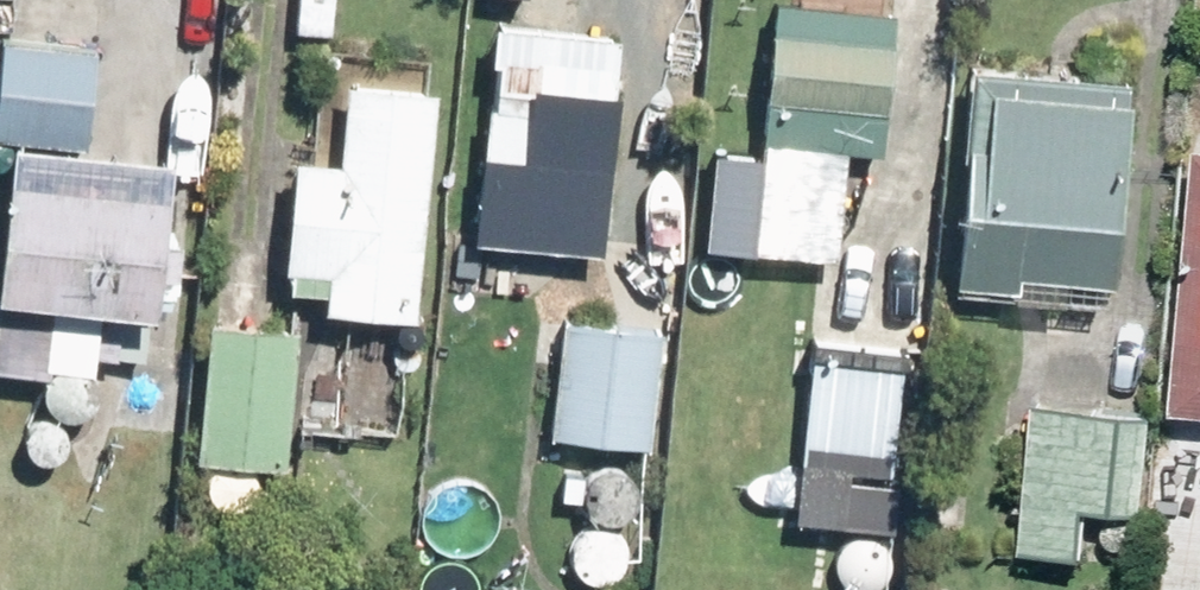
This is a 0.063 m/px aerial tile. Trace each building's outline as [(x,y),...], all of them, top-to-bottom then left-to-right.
[(896,16),(779,5),(766,147),(796,149),(794,167),(848,172),(849,156),(883,158),(896,16)] [(622,40),(502,29),(475,297),(536,303),(570,274),(585,294),(600,282),(601,266),(589,266),(589,255),(611,258),(626,100),(616,100),(622,40)] [(73,154),(81,63),(0,56),(0,147),(73,154)] [(963,297),(1111,310),(1130,87),(973,73),(967,157),(975,157),(963,297)] [(419,322),(441,96),(356,87),(347,167),(304,163),(292,294),(331,299),(329,313),(419,322)] [(749,184),(751,140),(716,139),(713,181),(749,184)] [(0,160),(0,386),(68,391),(74,325),(133,329),(145,173),(0,160)] [(1182,417),(1195,419),(1193,441),(1199,442),(1199,200),(1182,417)] [(900,465),(910,358),(862,353),(865,323),(819,319),(807,457),(900,465)] [(552,439),(652,448),(663,334),(563,323),(552,439)] [(289,470),(300,337),(213,329),(202,463),(289,470)] [(1045,408),(1029,555),(1087,562),(1093,513),(1149,518),(1160,420),(1045,408)]
